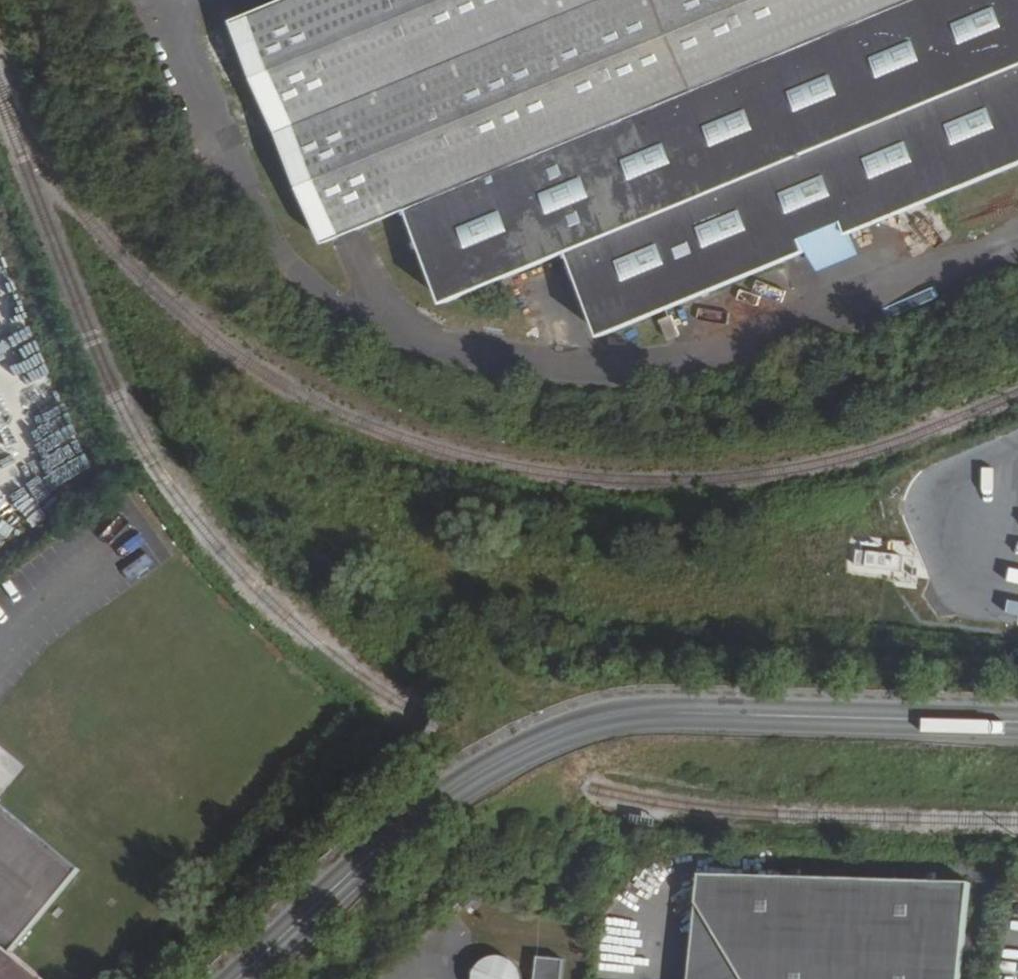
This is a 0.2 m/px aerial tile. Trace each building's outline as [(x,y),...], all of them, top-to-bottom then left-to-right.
[(230,11),(322,232),(404,199),(441,293),(563,244),(597,329),(805,247),(847,230),(1017,162),(1017,0),(257,0),(230,11)] [(805,247),(813,266),(854,249),(847,230),(805,247)] [(48,977),(16,952),(86,868),(0,797),(0,978),(48,978),(48,977)] [(704,865),(699,894),(749,978),(962,978),(972,878),(704,865)] [(688,978),(749,978),(699,894),(688,978)] [(464,974),(466,978),(555,978),(558,949),(531,946),(528,972),(515,972),(514,966),(512,963),(512,961),(510,957),(508,954),(506,951),(503,948),(500,947),(498,946),(495,945),(492,945),(489,945),(486,946),(483,947),(480,948),(477,949),(474,951),(472,953),(469,956),(467,959),(466,963),(465,966),(465,970),(464,974)]
